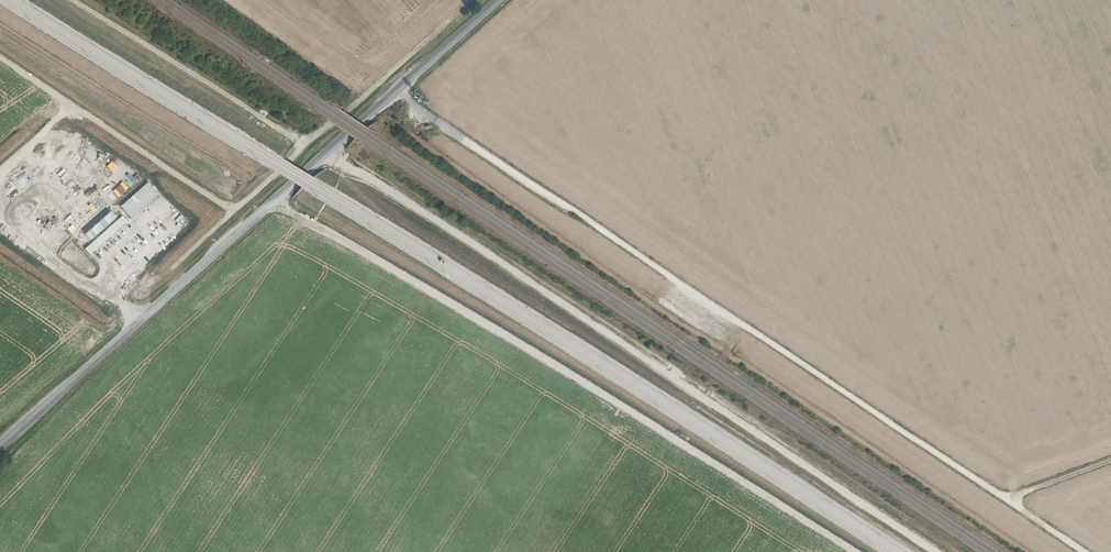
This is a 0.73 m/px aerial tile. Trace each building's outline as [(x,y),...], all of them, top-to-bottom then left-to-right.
[(131,218),(160,194),(149,181),(121,206),(131,218)] [(89,254),(104,244),(99,237),(85,247),(89,254)]
